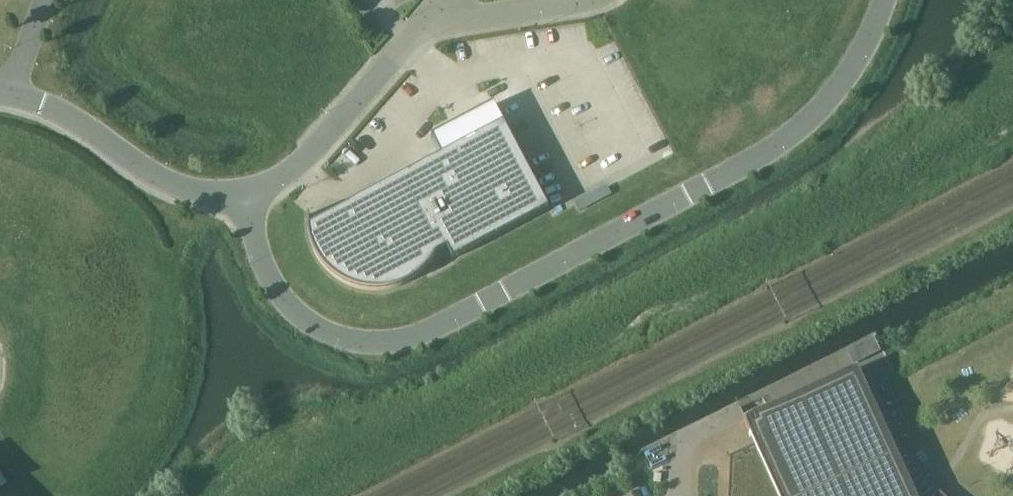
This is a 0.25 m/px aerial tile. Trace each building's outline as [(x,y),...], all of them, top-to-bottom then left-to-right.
[(548,208),(503,123),(309,226),(311,239),(315,252),(320,262),(328,271),(337,278),(348,285),(363,290),(381,290),(397,287),(407,282),(422,270),(430,262),(433,254),(446,247),(452,259),(548,208)] [(855,369),(744,420),(755,445),(731,457),(729,495),(914,495),(855,369)]
